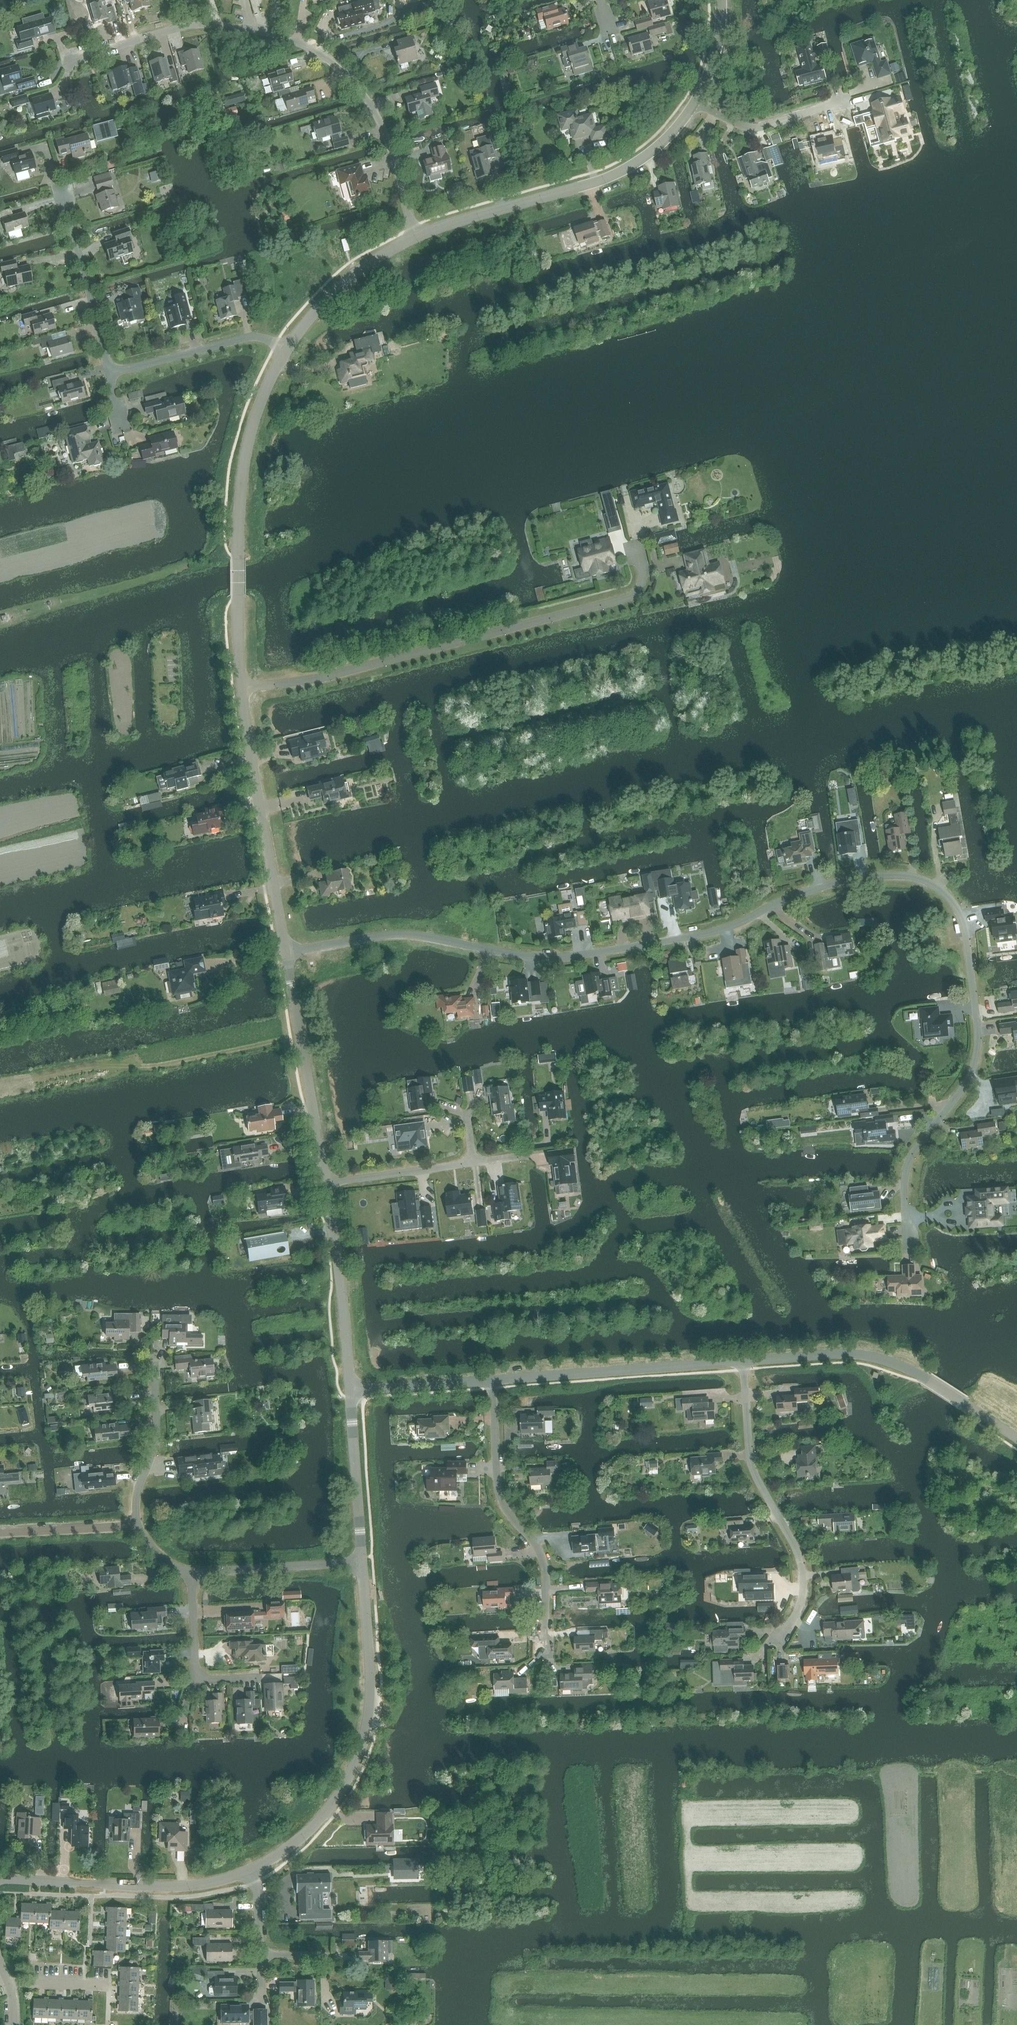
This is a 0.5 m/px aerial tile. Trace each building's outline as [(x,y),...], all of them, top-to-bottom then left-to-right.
[(91,5),(89,5),(94,23),(108,19),(110,23),(116,21),(113,8),(106,10),(104,1),(103,1),(103,0),(90,0),(91,5)] [(148,0),(129,0),(133,12),(150,7),(148,0)] [(352,4),(354,11),(338,15),(342,29),(364,24),(361,15),(380,10),(377,0),(369,0),(352,4)] [(671,16),(667,0),(655,3),(655,1),(649,3),(654,20),(671,16)] [(432,1),(420,4),(422,15),(435,12),(432,1)] [(549,13),(548,8),(536,11),(539,21),(544,19),(547,30),(567,24),(563,10),(549,13)] [(23,26),(16,28),(20,41),(16,43),(19,50),(33,46),(31,39),(35,38),(55,32),(51,19),(44,21),(43,14),(35,17),(36,22),(23,26)] [(638,31),(653,26),(651,19),(636,23),(638,31)] [(651,36),(666,32),(664,24),(649,29),(651,36)] [(645,54),(653,52),(648,34),(628,40),(633,55),(645,52),(645,54)] [(399,65),(417,60),(413,45),(414,45),(412,37),(397,42),(399,49),(394,50),(399,65)] [(881,64),(873,39),(852,46),(859,67),(873,62),(878,79),(890,74),(886,62),(881,64)] [(819,50),(813,52),(810,44),(797,47),(803,71),(795,73),(799,86),(826,79),(822,65),(817,67),(814,57),(820,56),(821,60),(830,57),(826,45),(818,47),(819,50)] [(577,51),(575,45),(562,49),(565,58),(570,57),(574,70),(584,67),(585,68),(591,66),(586,49),(577,51)] [(189,53),(188,50),(178,53),(182,67),(187,65),(189,74),(203,69),(198,50),(189,53)] [(168,71),(165,59),(150,63),(156,83),(170,79),(171,83),(178,81),(174,69),(168,71)] [(896,63),(890,65),(893,72),(899,70),(896,63)] [(17,66),(0,71),(0,75),(5,91),(13,88),(12,85),(16,83),(18,91),(35,86),(33,78),(22,81),(17,66)] [(137,71),(130,73),(129,67),(112,71),(113,73),(108,74),(113,91),(118,89),(118,90),(133,85),(134,88),(141,86),(137,71)] [(290,69),(267,76),(273,94),(284,91),(282,85),(293,82),(290,69)] [(433,115),(429,99),(438,96),(435,84),(420,88),(421,94),(405,99),(409,113),(417,111),(419,119),(433,115)] [(314,96),(312,89),(291,95),(290,89),(278,93),(280,99),(284,98),(288,111),(308,105),(306,98),(314,96)] [(227,98),(223,99),(226,107),(229,106),(245,101),(243,94),(227,98)] [(38,119),(49,116),(49,113),(50,113),(49,112),(55,110),(50,95),(32,100),(38,119)] [(13,108),(28,103),(26,96),(10,100),(13,108)] [(885,100),(872,104),(883,142),(911,134),(907,121),(899,123),(896,116),(905,113),(900,96),(899,96),(885,100)] [(230,109),(224,111),(226,119),(231,117),(238,115),(235,108),(230,109)] [(561,132),(572,130),(574,139),(591,134),(592,141),(608,137),(605,126),(594,129),(591,116),(580,119),(578,110),(557,115),(561,132)] [(865,124),(863,115),(853,118),(856,126),(865,124)] [(142,117),(137,125),(144,129),(149,120),(142,117)] [(340,133),(336,118),(324,121),(323,119),(322,120),(322,122),(313,124),(318,140),(331,136),(333,142),(335,149),(348,145),(346,138),(341,139),(339,134),(340,133)] [(92,126),(95,137),(116,131),(113,121),(92,126)] [(495,133),(490,135),(495,150),(500,149),(495,133)] [(91,151),(87,135),(64,141),(64,138),(56,140),(60,156),(72,153),(73,160),(85,156),(84,154),(85,153),(85,152),(91,151)] [(476,139),(479,150),(470,152),(477,179),(491,175),(487,161),(493,159),(489,147),(491,146),(488,136),(476,139)] [(832,141),(832,136),(815,140),(820,162),(833,159),(834,163),(845,160),(841,139),(832,141)] [(445,155),(443,147),(431,150),(434,159),(423,162),(427,177),(451,171),(446,155),(445,155)] [(18,157),(16,149),(1,153),(4,164),(11,161),(15,174),(36,169),(31,153),(18,157)] [(768,149),(762,151),(767,162),(772,160),(768,149)] [(758,151),(742,156),(745,163),(745,164),(746,167),(742,169),(746,179),(749,178),(752,187),(758,185),(758,187),(764,185),(763,183),(769,181),(768,179),(772,177),(768,164),(762,163),(761,163),(760,159),(761,159),(758,151)] [(696,169),(692,170),(696,186),(702,184),(703,190),(714,188),(713,181),(711,181),(708,166),(710,166),(708,153),(694,156),(695,164),(696,169)] [(115,161),(106,163),(107,167),(107,169),(116,167),(115,161)] [(363,176),(360,165),(337,171),(341,185),(347,183),(351,199),(371,193),(368,181),(367,182),(365,180),(364,176),(363,176)] [(155,173),(157,182),(164,180),(162,171),(155,173)] [(93,176),(95,183),(98,190),(100,195),(97,196),(102,212),(118,207),(113,191),(111,191),(110,187),(113,186),(110,178),(108,172),(93,176)] [(454,189),(456,197),(465,195),(462,182),(453,185),(454,189)] [(664,210),(679,207),(674,184),(659,187),(660,191),(654,193),(658,208),(664,207),(664,210)] [(699,190),(693,192),(695,202),(701,201),(699,190)] [(11,209),(0,212),(0,221),(3,220),(7,234),(28,227),(24,213),(13,217),(11,209)] [(343,222),(361,217),(360,211),(341,216),(343,222)] [(290,212),(283,213),(284,221),(291,219),(290,212)] [(610,236),(605,221),(593,225),(593,223),(575,229),(580,244),(585,242),(586,243),(587,243),(587,245),(599,242),(596,233),(600,232),(602,239),(610,236)] [(110,261),(133,253),(129,239),(131,238),(128,229),(114,234),(116,241),(105,245),(110,261)] [(17,269),(15,261),(0,264),(2,274),(5,273),(8,288),(32,282),(29,266),(17,269)] [(233,284),(234,287),(223,290),(226,299),(216,301),(221,320),(236,316),(232,300),(243,297),(239,282),(233,284)] [(126,324),(144,319),(140,303),(143,302),(139,289),(125,293),(128,302),(117,305),(122,321),(125,320),(126,324)] [(171,329),(186,325),(185,322),(191,320),(184,293),(172,297),(175,307),(166,309),(171,329)] [(36,319),(35,313),(23,317),(25,326),(32,325),(35,334),(55,328),(51,315),(36,319)] [(437,339),(450,335),(447,325),(434,329),(437,339)] [(168,335),(162,337),(164,343),(170,342),(168,335)] [(51,336),(40,340),(41,343),(41,345),(43,349),(49,347),(52,358),(72,352),(68,338),(53,342),(51,336)] [(342,370),(338,371),(341,383),(347,381),(349,388),(366,384),(364,374),(365,373),(362,363),(372,361),(370,354),(371,353),(371,354),(380,352),(378,341),(377,340),(377,336),(354,342),(354,343),(356,350),(361,349),(362,352),(354,354),(356,360),(341,364),(342,370)] [(69,385),(67,378),(52,382),(54,390),(59,389),(63,403),(84,397),(80,382),(69,385)] [(129,401),(142,397),(141,391),(128,394),(129,401)] [(167,397),(166,392),(145,397),(146,403),(167,397)] [(185,414),(181,398),(172,401),(171,399),(164,401),(165,403),(160,404),(159,402),(144,406),(146,414),(156,411),(158,421),(185,414)] [(57,424),(36,429),(39,439),(59,434),(57,424)] [(91,444),(86,426),(69,431),(71,437),(65,438),(73,464),(88,460),(89,467),(104,463),(98,442),(91,444)] [(143,460),(155,456),(154,454),(177,448),(173,433),(149,439),(151,444),(140,447),(143,460)] [(18,444),(16,438),(2,441),(4,448),(18,444)] [(23,443),(16,445),(18,453),(25,451),(23,443)] [(670,493),(668,485),(659,487),(659,485),(657,486),(658,488),(632,495),(636,508),(643,506),(643,504),(653,502),(655,504),(657,505),(660,506),(661,512),(659,513),(662,524),(678,520),(676,520),(673,508),(674,508),(672,499),(671,500),(669,493),(670,493)] [(610,491),(600,494),(606,515),(604,515),(606,523),(618,519),(610,491)] [(657,544),(677,539),(675,529),(654,534),(657,544)] [(583,569),(575,571),(578,580),(593,577),(608,573),(606,566),(614,564),(613,563),(616,562),(614,555),(609,539),(595,542),(597,547),(593,547),(591,540),(581,543),(583,550),(579,552),(583,569)] [(666,556),(680,553),(677,543),(664,546),(666,556)] [(685,591),(699,588),(701,596),(713,593),(711,584),(722,582),(717,565),(703,568),(699,553),(686,557),(690,572),(680,574),(685,591)] [(543,590),(542,587),(534,589),(538,604),(546,602),(543,590)] [(321,733),(289,741),(293,757),(299,755),(301,756),(302,761),(317,757),(326,755),(324,747),(325,746),(321,733)] [(378,735),(363,740),(365,747),(367,746),(380,742),(378,735)] [(380,742),(367,746),(370,756),(385,751),(382,742),(380,742)] [(198,768),(197,763),(173,769),(173,772),(163,774),(163,775),(156,777),(160,789),(167,787),(168,790),(176,787),(177,791),(188,788),(187,787),(197,784),(195,777),(201,776),(199,768),(198,768)] [(320,785),(307,789),(310,800),(323,797),(325,804),(352,797),(347,781),(342,782),(341,780),(337,781),(336,779),(320,783),(320,785)] [(160,793),(147,796),(149,804),(162,800),(160,793)] [(141,806),(142,812),(163,807),(161,801),(141,806)] [(949,815),(957,814),(955,801),(943,803),(945,816),(949,815)] [(194,835),(210,832),(210,830),(221,828),(218,814),(221,814),(219,806),(205,809),(206,813),(196,816),(197,823),(191,824),(194,835)] [(905,849),(902,835),(910,834),(907,812),(894,814),(897,830),(887,831),(890,852),(905,849)] [(815,833),(823,832),(819,813),(809,815),(811,821),(812,821),(814,828),(815,833)] [(963,838),(960,825),(959,825),(957,814),(949,815),(951,826),(938,829),(940,841),(939,841),(940,848),(944,847),(945,858),(963,855),(960,838),(963,838)] [(857,820),(835,823),(840,856),(857,854),(855,847),(861,846),(859,835),(862,835),(861,825),(858,825),(857,820)] [(133,821),(118,825),(120,832),(135,828),(133,821)] [(793,847),(775,851),(778,864),(785,863),(786,866),(787,866),(806,863),(805,858),(812,856),(811,852),(815,852),(811,832),(801,834),(802,842),(792,844),(793,847)] [(321,897),(329,895),(329,893),(350,889),(347,870),(333,872),(333,874),(326,876),(327,882),(319,883),(321,897)] [(673,879),(658,881),(661,898),(675,896),(677,908),(677,909),(678,909),(680,909),(681,910),(684,910),(685,908),(693,907),(692,900),(699,899),(697,892),(691,893),(690,884),(674,887),(673,879)] [(718,907),(715,888),(708,889),(711,908),(718,907)] [(583,889),(576,890),(577,897),(583,896),(585,905),(586,905),(583,889)] [(196,921),(212,918),(212,916),(223,914),(220,901),(224,900),(222,892),(207,895),(208,899),(192,902),(196,921)] [(650,916),(648,904),(646,897),(621,901),(621,898),(610,900),(614,920),(623,918),(624,921),(650,916)] [(565,936),(564,929),(576,927),(575,926),(580,925),(577,911),(574,912),(571,903),(558,905),(560,914),(555,915),(556,919),(546,921),(549,938),(565,936)] [(1002,911),(985,913),(986,921),(986,922),(992,921),(994,935),(996,935),(997,943),(1016,940),(1015,933),(1014,924),(1016,924),(1016,922),(1015,922),(1015,921),(1014,918),(1003,919),(1002,911)] [(122,933),(111,936),(112,943),(112,944),(115,944),(124,941),(124,938),(122,933)] [(823,944),(815,945),(818,963),(819,971),(841,967),(840,963),(839,957),(853,955),(850,933),(827,937),(828,945),(823,946),(823,944)] [(117,951),(118,950),(137,946),(135,937),(129,939),(129,937),(124,938),(124,941),(115,944),(117,951)] [(783,955),(780,940),(765,943),(770,971),(793,967),(790,954),(783,955)] [(738,958),(723,960),(727,982),(725,982),(726,989),(752,985),(749,964),(746,964),(744,950),(737,951),(738,958)] [(168,973),(170,982),(166,982),(169,994),(172,993),(173,996),(196,991),(192,974),(205,972),(202,958),(184,962),(186,969),(168,973)] [(692,976),(692,972),(694,971),(692,959),(671,962),(674,979),(671,979),(673,990),(690,987),(690,984),(696,983),(695,976),(692,976)] [(626,963),(617,964),(619,972),(627,971),(626,963)] [(584,980),(575,982),(577,996),(587,995),(602,992),(603,997),(612,996),(609,979),(601,980),(600,973),(583,976),(584,980)] [(626,975),(629,992),(638,990),(635,974),(626,975)] [(527,985),(527,980),(511,982),(513,1004),(529,1002),(529,997),(541,995),(539,982),(531,983),(531,984),(527,985)] [(118,985),(103,988),(105,996),(120,992),(118,985)] [(1010,1012),(1009,1011),(1016,1010),(1016,992),(1011,993),(1012,1002),(998,1004),(999,1013),(1010,1012)] [(448,999),(448,996),(438,997),(439,1008),(443,1008),(443,1014),(458,1013),(459,1018),(473,1017),(472,1005),(462,1006),(461,997),(448,999)] [(939,1016),(938,1009),(921,1010),(921,1019),(923,1019),(925,1038),(948,1035),(947,1028),(952,1027),(951,1015),(939,1016)] [(1016,1024),(1016,1023),(999,1025),(1001,1035),(1014,1033),(1015,1041),(1016,1040),(1016,1024)] [(464,1093),(473,1092),(471,1083),(473,1082),(473,1077),(462,1079),(464,1093)] [(411,1111),(427,1109),(425,1094),(433,1093),(431,1078),(418,1080),(419,1088),(408,1089),(411,1111)] [(995,1081),(998,1100),(999,1105),(1016,1102),(1016,1097),(1016,1078),(995,1081)] [(496,1089),(495,1086),(488,1087),(489,1096),(491,1096),(493,1116),(502,1114),(502,1116),(503,1116),(504,1123),(516,1121),(514,1105),(511,1105),(509,1087),(496,1089)] [(566,1118),(563,1092),(547,1094),(548,1096),(540,1097),(542,1111),(549,1110),(550,1119),(566,1118)] [(861,1118),(878,1116),(877,1109),(868,1110),(866,1095),(844,1098),(844,1100),(836,1101),(838,1118),(852,1117),(851,1113),(861,1112),(861,1118)] [(272,1110),(271,1105),(258,1107),(259,1115),(247,1117),(249,1131),(256,1130),(256,1133),(275,1130),(273,1122),(282,1120),(281,1109),(272,1110)] [(866,1122),(855,1123),(858,1145),(866,1144),(865,1141),(880,1139),(880,1141),(895,1139),(894,1131),(886,1132),(885,1123),(893,1122),(892,1115),(876,1117),(876,1123),(867,1124),(866,1122)] [(783,1118),(766,1120),(767,1129),(790,1126),(789,1120),(783,1121),(783,1118)] [(1000,1131),(1007,1130),(1006,1122),(999,1123),(1000,1131)] [(424,1123),(395,1127),(398,1143),(399,1151),(412,1149),(428,1147),(424,1123)] [(963,1148),(983,1146),(981,1136),(996,1134),(995,1123),(978,1125),(978,1131),(961,1134),(963,1148)] [(152,1128),(141,1130),(141,1135),(153,1132),(161,1131),(160,1125),(152,1126),(152,1128)] [(233,1149),(227,1150),(230,1168),(241,1167),(240,1163),(258,1160),(257,1155),(267,1153),(265,1145),(256,1147),(255,1144),(233,1148),(233,1149)] [(574,1149),(548,1152),(550,1166),(553,1165),(555,1186),(556,1186),(557,1194),(574,1192),(573,1184),(578,1183),(576,1165),(571,1166),(571,1163),(576,1163),(574,1149)] [(495,1221),(511,1219),(510,1211),(522,1210),(518,1184),(499,1187),(501,1203),(493,1205),(495,1221)] [(868,1186),(850,1188),(851,1195),(850,1195),(851,1201),(852,1211),(881,1207),(879,1193),(869,1194),(868,1186)] [(256,1195),(259,1214),(268,1213),(268,1217),(282,1215),(281,1210),(283,1209),(281,1199),(286,1198),(284,1187),(270,1189),(271,1195),(265,1195),(265,1194),(256,1195)] [(974,1228),(997,1226),(996,1217),(991,1218),(990,1204),(1006,1202),(1005,1189),(974,1192),(975,1198),(966,1198),(968,1224),(973,1224),(974,1228)] [(399,1203),(392,1204),(393,1216),(400,1215),(401,1220),(416,1218),(418,1229),(433,1227),(430,1207),(421,1208),(420,1200),(415,1201),(414,1192),(398,1194),(399,1203)] [(460,1196),(460,1192),(447,1194),(448,1198),(446,1198),(449,1218),(473,1215),(470,1195),(460,1196)] [(222,1196),(212,1197),(213,1204),(223,1202),(222,1196)] [(478,1227),(487,1226),(485,1210),(476,1211),(478,1227)] [(851,1228),(845,1229),(847,1246),(854,1245),(854,1251),(860,1250),(862,1252),(867,1252),(869,1249),(874,1248),(874,1243),(885,1242),(883,1227),(867,1229),(866,1226),(851,1228)] [(251,1239),(248,1240),(250,1256),(259,1254),(259,1258),(271,1256),(269,1248),(285,1245),(284,1237),(270,1239),(270,1236),(256,1238),(251,1239)] [(915,1276),(915,1266),(903,1266),(903,1276),(888,1277),(889,1293),(898,1292),(898,1296),(922,1296),(921,1276),(915,1276)] [(140,1332),(140,1315),(116,1315),(115,1316),(115,1324),(106,1324),(106,1337),(115,1337),(115,1342),(122,1342),(122,1339),(128,1339),(128,1332),(140,1332)] [(187,1317),(187,1316),(165,1316),(165,1324),(162,1324),(162,1339),(169,1339),(169,1346),(177,1346),(177,1343),(187,1343),(187,1346),(202,1346),(202,1335),(189,1335),(189,1333),(188,1332),(187,1332),(187,1323),(189,1323),(191,1322),(191,1320),(191,1318),(189,1317),(187,1317)] [(190,1362),(190,1359),(175,1361),(176,1369),(190,1367),(191,1378),(198,1377),(198,1380),(205,1379),(205,1374),(213,1373),(212,1360),(190,1362)] [(116,1373),(115,1365),(105,1366),(105,1363),(82,1366),(82,1367),(75,1367),(76,1376),(87,1375),(88,1382),(107,1380),(106,1374),(116,1373)] [(795,1389),(796,1395),(777,1396),(778,1412),(797,1411),(796,1403),(809,1402),(809,1396),(819,1396),(818,1388),(795,1389)] [(111,1396),(111,1393),(88,1396),(89,1406),(93,1405),(94,1412),(113,1410),(112,1404),(122,1403),(121,1395),(111,1396)] [(652,1398),(640,1399),(641,1407),(653,1406),(652,1398)] [(684,1411),(687,1410),(688,1421),(706,1419),(706,1425),(714,1424),(714,1419),(715,1419),(714,1404),(700,1405),(699,1398),(683,1399),(684,1411)] [(212,1423),(210,1410),(213,1410),(212,1400),(195,1401),(196,1409),(189,1409),(189,1417),(192,1417),(194,1433),(210,1431),(209,1423),(212,1423)] [(538,1407),(538,1415),(521,1416),(522,1432),(544,1432),(543,1417),(556,1416),(555,1406),(538,1407)] [(25,1409),(17,1411),(19,1418),(27,1415),(25,1409)] [(445,1438),(445,1431),(450,1431),(449,1416),(436,1417),(435,1417),(435,1420),(419,1420),(419,1424),(418,1425),(419,1434),(420,1435),(426,1435),(426,1439),(445,1438)] [(117,1426),(117,1423),(106,1424),(102,1425),(94,1426),(95,1436),(96,1442),(119,1440),(118,1434),(128,1433),(127,1425),(117,1426)] [(236,1444),(220,1446),(220,1453),(237,1452),(236,1444)] [(798,1476),(816,1475),(816,1467),(817,1467),(816,1461),(817,1461),(816,1446),(808,1446),(808,1447),(802,1448),(803,1455),(799,1456),(799,1460),(797,1460),(798,1476)] [(710,1476),(709,1474),(716,1474),(715,1462),(722,1461),(721,1453),(707,1454),(708,1457),(691,1459),(693,1476),(703,1475),(703,1477),(710,1476)] [(211,1454),(178,1459),(180,1476),(194,1474),(195,1478),(209,1476),(209,1478),(226,1476),(225,1463),(220,1463),(219,1456),(212,1457),(211,1454)] [(432,1477),(428,1477),(428,1491),(450,1491),(450,1497),(457,1497),(457,1491),(457,1474),(466,1474),(466,1462),(448,1462),(448,1469),(432,1469),(432,1477)] [(531,1485),(542,1484),(542,1488),(552,1488),(552,1484),(551,1484),(551,1479),(558,1479),(559,1479),(560,1477),(561,1472),(560,1462),(547,1463),(548,1469),(530,1470),(531,1485)] [(74,1474),(73,1475),(74,1493),(76,1492),(87,1491),(87,1490),(105,1488),(105,1485),(109,1485),(109,1482),(115,1482),(115,1480),(114,1480),(114,1473),(104,1474),(104,1472),(81,1474),(81,1475),(75,1476),(75,1474),(74,1474)] [(19,1481),(19,1473),(4,1475),(4,1473),(0,1474),(0,1483),(19,1481)] [(856,1531),(855,1514),(818,1516),(818,1524),(834,1523),(834,1532),(856,1531)] [(653,1524),(659,1528),(662,1524),(656,1519),(653,1524)] [(744,1526),(743,1520),(726,1522),(727,1530),(731,1529),(732,1542),(754,1540),(753,1526),(744,1526)] [(574,1553),(596,1551),(609,1550),(608,1537),(615,1536),(614,1528),(599,1529),(599,1535),(573,1537),(574,1553)] [(496,1553),(495,1538),(474,1540),(474,1548),(475,1548),(476,1556),(488,1555),(489,1562),(502,1561),(502,1552),(496,1553)] [(589,1561),(590,1568),(609,1566),(609,1560),(589,1561)] [(119,1577),(118,1567),(99,1569),(100,1584),(108,1584),(108,1588),(123,1586),(122,1585),(130,1584),(130,1576),(119,1577)] [(866,1573),(859,1574),(858,1567),(841,1569),(842,1576),(832,1576),(833,1591),(852,1589),(852,1590),(854,1592),(859,1591),(860,1590),(860,1583),(858,1582),(857,1580),(859,1579),(866,1578),(866,1573)] [(728,1571),(724,1571),(724,1581),(735,1580),(735,1570),(728,1571)] [(774,1598),(774,1597),(774,1590),(768,1590),(767,1575),(742,1576),(742,1591),(743,1592),(745,1592),(746,1598),(747,1599),(754,1599),(755,1598),(762,1598),(763,1599),(774,1598)] [(612,1583),(587,1584),(587,1592),(599,1591),(600,1603),(600,1609),(621,1608),(620,1602),(622,1602),(621,1600),(627,1600),(628,1598),(628,1589),(626,1587),(621,1588),(621,1585),(613,1585),(612,1583)] [(483,1596),(478,1596),(479,1605),(484,1605),(484,1608),(498,1607),(499,1610),(499,1614),(506,1613),(506,1609),(517,1609),(516,1600),(510,1601),(510,1597),(516,1596),(515,1588),(497,1589),(497,1592),(483,1592),(483,1596)] [(301,1591),(282,1592),(283,1600),(301,1599),(301,1591)] [(666,1591),(660,1597),(665,1601),(670,1594),(666,1591)] [(267,1614),(253,1614),(253,1611),(226,1613),(227,1630),(254,1629),(253,1620),(284,1619),(284,1615),(283,1602),(266,1602),(267,1614)] [(758,1612),(774,1612),(774,1603),(758,1603),(758,1612)] [(134,1630),(157,1628),(156,1624),(161,1624),(160,1614),(165,1614),(164,1607),(150,1608),(150,1612),(133,1614),(134,1630)] [(915,1629),(915,1614),(900,1615),(901,1623),(907,1623),(908,1629),(915,1629)] [(865,1639),(864,1620),(824,1623),(825,1638),(826,1642),(830,1645),(833,1642),(834,1641),(865,1639)] [(739,1648),(739,1640),(745,1640),(745,1627),(728,1628),(728,1631),(713,1632),(714,1646),(728,1645),(728,1648),(739,1648)] [(607,1630),(603,1630),(590,1630),(590,1636),(575,1637),(575,1652),(595,1651),(595,1641),(603,1640),(603,1635),(607,1635),(607,1630)] [(472,1647),(479,1647),(480,1660),(512,1658),(511,1643),(499,1644),(499,1637),(472,1639),(472,1647)] [(252,1646),(252,1641),(230,1642),(230,1649),(234,1649),(234,1656),(235,1657),(236,1657),(243,1657),(243,1662),(266,1660),(265,1654),(264,1654),(264,1646),(252,1646)] [(126,1648),(127,1650),(121,1650),(121,1655),(127,1655),(127,1659),(140,1658),(140,1647),(126,1648)] [(144,1673),(159,1672),(159,1661),(163,1660),(162,1651),(150,1652),(150,1653),(144,1654),(144,1657),(143,1657),(144,1673)] [(840,1660),(859,1659),(858,1652),(840,1653),(840,1660)] [(818,1659),(805,1660),(805,1675),(806,1675),(806,1680),(818,1680),(818,1674),(837,1674),(837,1659),(832,1659),(832,1653),(818,1654),(818,1659)] [(743,1660),(721,1661),(721,1671),(722,1684),(747,1683),(747,1681),(756,1681),(755,1674),(754,1674),(753,1666),(744,1666),(743,1660)] [(576,1674),(561,1675),(562,1690),(583,1689),(587,1689),(587,1687),(589,1685),(592,1684),(592,1679),(592,1667),(592,1664),(576,1665),(576,1674)] [(282,1674),(297,1674),(297,1665),(282,1666),(282,1674)] [(789,1665),(785,1665),(777,1666),(777,1680),(785,1680),(790,1680),(789,1665)] [(514,1678),(514,1671),(502,1671),(502,1674),(494,1674),(495,1690),(509,1689),(509,1693),(528,1693),(527,1678),(514,1678)] [(297,1689),(297,1677),(284,1678),(284,1685),(290,1684),(291,1689),(297,1689)] [(131,1706),(131,1700),(141,1699),(141,1691),(154,1691),(154,1682),(136,1683),(136,1685),(119,1686),(120,1701),(121,1701),(121,1707),(131,1706)] [(266,1709),(282,1708),(281,1684),(265,1685),(266,1709)] [(254,1701),(253,1692),(246,1693),(247,1701),(236,1701),(237,1724),(252,1723),(251,1710),(260,1710),(260,1701),(254,1701)] [(221,1723),(220,1708),(222,1708),(221,1694),(213,1694),(214,1701),(206,1701),(206,1707),(203,1708),(203,1716),(206,1716),(207,1723),(221,1723)] [(134,1737),(159,1736),(158,1724),(164,1723),(164,1717),(150,1717),(150,1719),(134,1720),(134,1737)] [(189,1792),(181,1792),(181,1802),(189,1802),(189,1792)] [(61,1809),(61,1804),(51,1803),(50,1821),(58,1821),(59,1809),(61,1809)] [(40,1836),(41,1818),(30,1818),(30,1817),(29,1817),(29,1814),(17,1813),(16,1826),(18,1826),(18,1838),(28,1839),(28,1836),(40,1836)] [(113,1832),(113,1840),(128,1841),(129,1828),(139,1829),(140,1814),(124,1813),(124,1817),(110,1817),(109,1831),(113,1832)] [(391,1825),(391,1813),(377,1814),(378,1820),(378,1826),(366,1826),(367,1844),(384,1844),(393,1844),(392,1825),(391,1825)] [(88,1847),(88,1827),(77,1827),(77,1816),(64,1816),(64,1829),(72,1829),(72,1847),(88,1847)] [(185,1850),(186,1833),(178,1833),(178,1825),(161,1824),(160,1842),(168,1842),(168,1850),(185,1850)] [(307,1875),(296,1875),(296,1893),(299,1892),(299,1914),(302,1913),(302,1919),(331,1918),(331,1909),(322,1910),(315,1910),(315,1892),(322,1892),(330,1891),(330,1874),(313,1875),(313,1873),(306,1873),(307,1875)] [(36,1923),(36,1904),(36,1902),(32,1902),(32,1904),(21,1904),(21,1916),(21,1922),(36,1923)] [(50,1923),(51,1911),(51,1905),(51,1906),(51,1903),(46,1902),(46,1905),(36,1904),(36,1923),(50,1923)] [(108,1922),(126,1923),(127,1908),(106,1907),(105,1912),(108,1912),(108,1922)] [(65,1930),(65,1912),(65,1909),(61,1909),(61,1911),(51,1911),(50,1923),(49,1929),(65,1930)] [(65,1912),(65,1930),(79,1931),(80,1910),(75,1910),(75,1912),(65,1912)] [(206,1928),(231,1928),(231,1910),(206,1910),(206,1928)] [(21,1916),(16,1916),(16,1919),(6,1918),(5,1936),(20,1937),(21,1922),(21,1916)] [(126,1923),(108,1922),(105,1922),(105,1927),(107,1927),(107,1937),(125,1937),(126,1923)] [(341,1940),(341,1947),(355,1947),(355,1940),(355,1934),(341,1934),(341,1940)] [(125,1937),(107,1937),(104,1937),(104,1941),(107,1942),(106,1951),(113,1952),(125,1953),(125,1937)] [(210,1944),(209,1938),(193,1938),(193,1946),(206,1946),(206,1962),(232,1961),(231,1944),(210,1944)] [(387,1962),(387,1953),(392,1953),(392,1942),(369,1942),(369,1952),(359,1953),(359,1960),(369,1960),(369,1962),(387,1962)] [(113,1952),(106,1951),(92,1951),(92,1956),(94,1956),(94,1966),(112,1967),(113,1952)] [(120,1982),(138,1982),(139,1968),(118,1967),(118,1972),(120,1972),(120,1982)] [(209,1968),(189,1968),(189,1973),(207,1979),(215,1979),(215,1986),(211,1986),(209,1988),(209,1993),(211,1995),(215,1995),(215,1996),(236,1996),(236,1978),(224,1978),(224,1971),(209,1971),(209,1968)] [(314,2005),(314,1981),(297,1981),(297,1983),(280,1983),(280,1992),(297,1991),(297,2005),(314,2005)] [(395,1981),(385,1982),(385,1990),(395,1989),(395,1981)] [(138,1982),(120,1982),(118,1982),(118,1986),(120,1986),(120,1996),(138,1997),(138,1982)] [(340,2014),(355,2014),(355,2010),(365,2010),(365,2002),(371,2002),(371,1991),(354,1991),(354,1992),(343,1992),(343,2006),(340,2006),(340,2014)] [(138,1997),(120,1996),(117,1996),(117,2001),(119,2001),(119,2011),(137,2012),(138,1997)] [(48,2018),(49,2000),(49,1997),(44,1997),(44,2000),(33,1999),(33,2018),(48,2018)] [(62,2019),(63,2001),(63,1998),(59,1998),(58,2000),(49,2000),(48,2018),(62,2019)] [(77,2019),(78,2001),(78,1999),(73,1998),(73,2001),(63,2001),(62,2019),(77,2019)] [(78,2001),(77,2019),(92,2020),(93,1999),(88,1999),(88,2002),(78,2001)] [(248,2005),(221,2006),(221,2023),(248,2022),(248,2020),(254,2020),(254,2024),(266,2024),(266,2010),(254,2010),(254,2011),(248,2011),(248,2005)]
